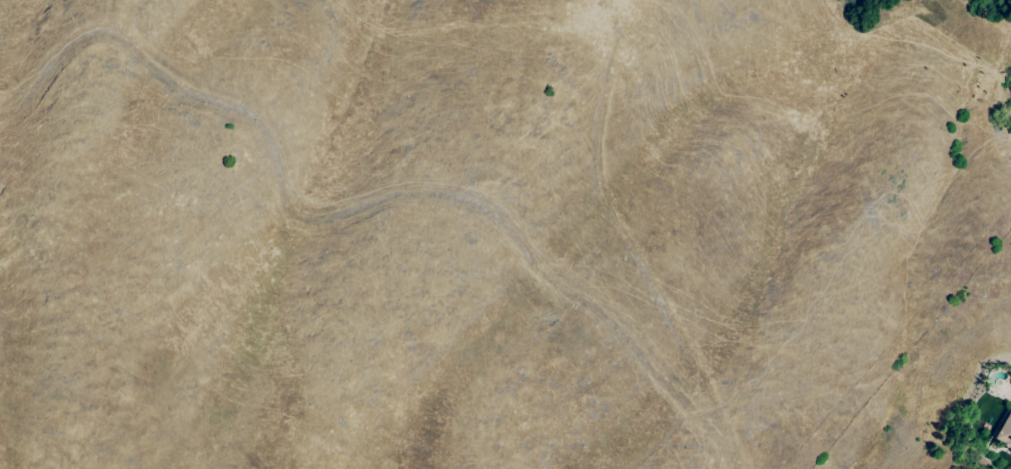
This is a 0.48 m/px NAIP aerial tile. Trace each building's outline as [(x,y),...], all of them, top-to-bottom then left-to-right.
[(1010,411),(1010,408),(1010,450),(1002,445),(1003,444),(993,438),(1009,411),(1010,411)]
